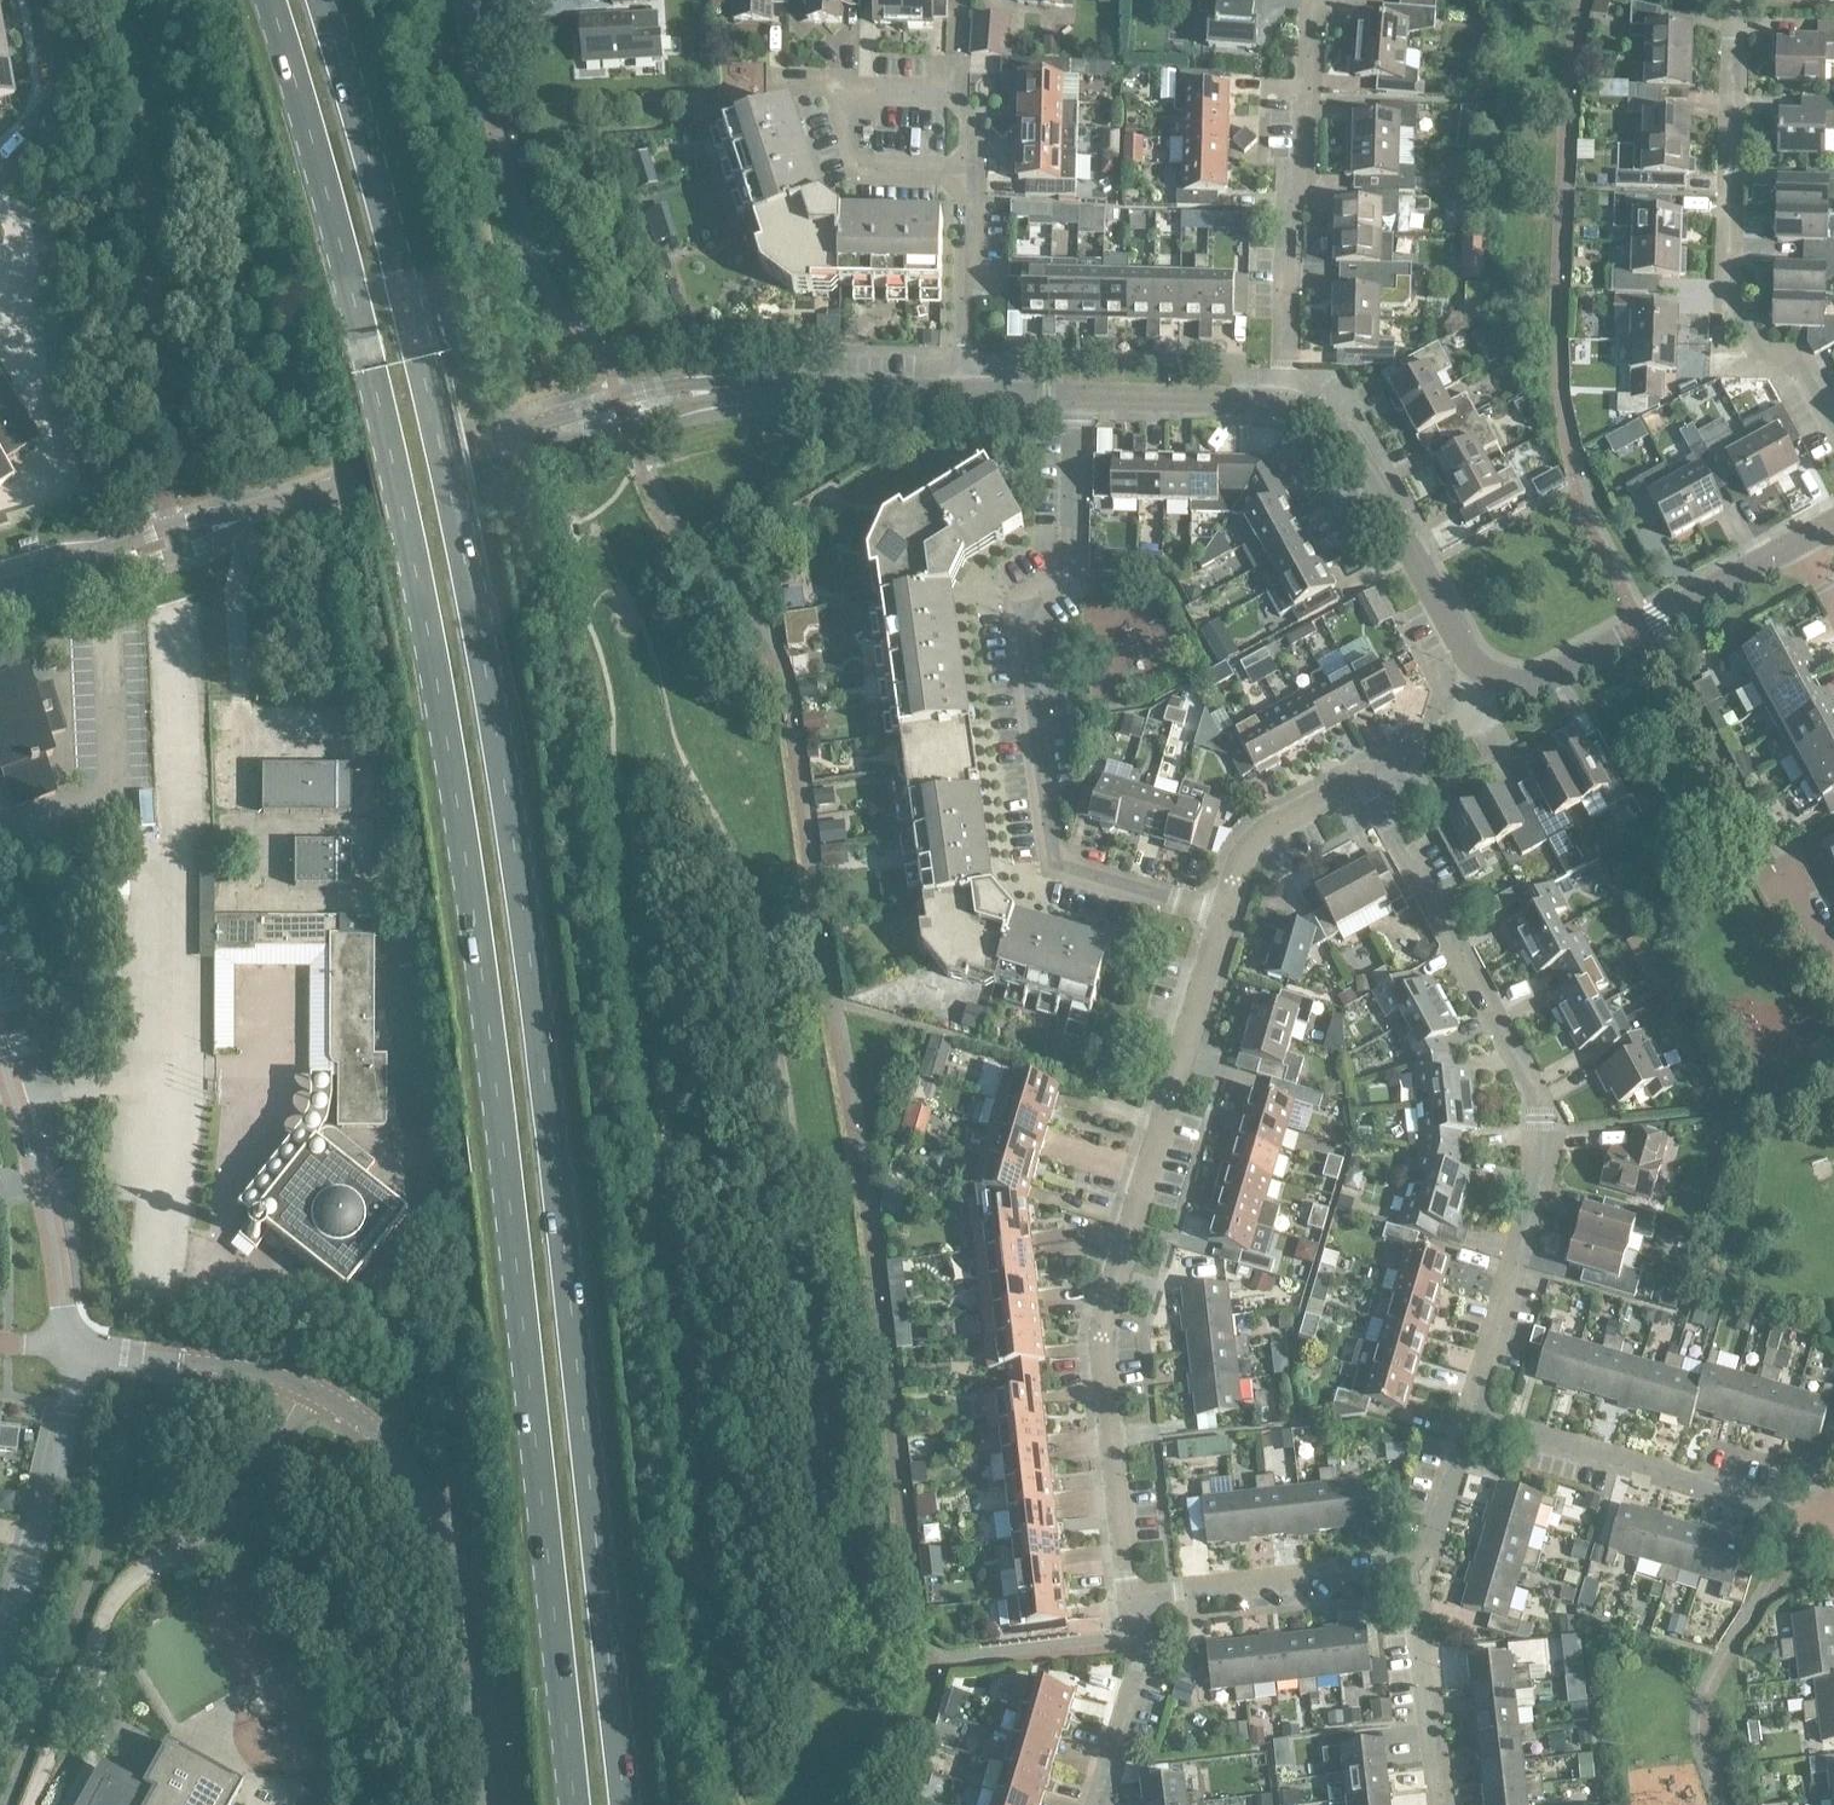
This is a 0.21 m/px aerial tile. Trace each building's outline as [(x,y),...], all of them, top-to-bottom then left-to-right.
[(772,0),(735,0),(735,21),(772,22),(772,0)] [(803,2),(807,9),(807,23),(841,23),(842,9),(842,0),(803,0),(803,2)] [(904,25),(905,0),(876,0),(876,2),(875,24),(904,25)] [(904,25),(933,26),(934,0),(905,0),(904,25)] [(1072,8),(1072,0),(1018,0),(1018,4),(1072,8)] [(1200,15),(1212,16),(1209,47),(1256,51),(1257,31),(1253,30),(1255,0),(1253,0),(1201,0),(1200,15)] [(1400,8),(1435,11),(1436,0),(1401,0),(1400,8)] [(1607,17),(1611,0),(1593,0),(1590,13),(1590,15),(1607,17)] [(1647,57),(1691,59),(1692,29),(1661,28),(1662,11),(1632,4),(1630,39),(1648,39),(1647,57)] [(1407,36),(1420,34),(1434,31),(1435,11),(1400,8),(1393,7),(1392,22),(1360,19),(1358,48),(1406,52),(1407,36)] [(613,20),(613,17),(582,19),(583,42),(579,42),(580,60),(584,60),(585,63),(662,58),(660,34),(659,34),(658,15),(631,16),(631,19),(613,20)] [(1007,59),(1010,20),(974,18),(971,56),(1007,59)] [(1779,38),(1774,38),(1773,62),(1778,62),(1777,81),(1825,83),(1825,67),(1833,67),(1833,39),(1779,38)] [(1044,40),(1044,58),(1058,58),(1059,41),(1044,40)] [(1405,68),(1406,52),(1358,48),(1355,77),(1387,80),(1386,94),(1415,96),(1417,72),(1405,68)] [(1690,88),(1695,88),(1695,75),(1690,75),(1691,59),(1647,57),(1646,87),(1629,87),(1628,100),(1659,101),(1659,88),(1690,89),(1690,88)] [(1021,75),(1021,103),(1063,104),(1064,77),(1070,77),(1070,62),(1029,61),(1029,76),(1021,75)] [(0,67),(0,100),(13,97),(7,66),(0,67)] [(1139,75),(1139,69),(1125,67),(1124,81),(1133,81),(1139,75)] [(1175,113),(1185,114),(1228,115),(1228,88),(1221,88),(1221,73),(1180,72),(1180,87),(1176,87),(1175,113)] [(1658,115),(1659,101),(1628,100),(1628,114),(1645,115),(1645,144),(1688,146),(1689,116),(1658,115)] [(1803,116),(1781,115),(1780,154),(1823,155),(1824,129),(1833,129),(1833,102),(1803,101),(1803,116)] [(1020,129),(1077,130),(1078,104),(1063,104),(1021,103),(1020,129)] [(1348,148),(1398,149),(1399,131),(1416,131),(1417,106),(1387,105),(1386,118),(1348,117),(1348,148)] [(854,295),(874,295),(874,288),(887,288),(887,295),(907,296),(908,289),(921,289),(921,296),(941,297),(943,219),(842,217),(822,202),(791,106),(718,130),(724,149),(731,147),(735,159),(728,161),(734,181),(741,179),(745,191),(738,193),(744,213),(751,210),(756,224),(763,222),(770,246),(757,251),(763,270),(794,293),(814,294),(814,279),(840,280),(840,287),(854,287),(854,295)] [(1185,114),(1184,140),(1227,141),(1228,115),(1185,114)] [(997,122),(1009,135),(1015,129),(1003,117),(997,122)] [(1009,135),(997,122),(991,128),(1002,141),(1009,135)] [(1019,155),(1076,156),(1077,130),(1020,129),(1019,155)] [(1239,136),(1251,148),(1257,142),(1245,130),(1239,136)] [(1251,148),(1239,136),(1233,141),(1245,154),(1251,148)] [(1141,169),(1142,140),(1123,139),(1122,168),(1141,169)] [(1467,150),(1473,152),(1474,140),(1458,139),(1457,149),(1467,150)] [(1184,140),(1184,166),(1226,167),(1227,141),(1184,140)] [(1688,162),(1688,146),(1645,144),(1644,145),(1634,145),(1633,174),(1626,174),(1616,173),(1615,187),(1656,188),(1656,175),(1687,176),(1687,174),(1694,174),(1695,163),(1688,162)] [(1415,166),(1398,166),(1398,149),(1348,148),(1347,178),(1385,179),(1384,192),(1399,193),(1399,192),(1415,193),(1415,166)] [(649,154),(628,160),(637,191),(658,185),(649,154)] [(1076,156),(1019,155),(1019,181),(1026,182),(1026,196),(1075,197),(1076,156)] [(1226,194),(1226,167),(1184,166),(1183,192),(1177,192),(1177,207),(1218,208),(1218,194),(1226,194)] [(1813,169),(1812,182),(1779,181),(1778,212),(1827,213),(1827,215),(1833,215),(1833,170),(1813,169)] [(1380,236),(1381,217),(1398,218),(1399,193),(1384,192),(1369,192),(1368,205),(1338,204),(1337,234),(1380,236)] [(1609,208),(1609,197),(1598,196),(1597,208),(1609,208)] [(1634,231),(1633,245),(1680,247),(1681,215),(1650,214),(1651,198),(1615,196),(1614,230),(1634,231)] [(1031,216),(1032,201),(1012,199),(1012,216),(1031,216)] [(671,237),(661,206),(644,211),(655,243),(671,237)] [(1095,210),(1079,210),(1078,234),(1095,234),(1095,210)] [(1106,222),(1119,222),(1119,212),(1106,212),(1106,222)] [(1810,256),(1833,257),(1833,243),(1826,243),(1827,215),(1827,213),(1778,212),(1777,242),(1811,243),(1810,256)] [(1131,219),(1132,232),(1146,232),(1145,218),(1131,219)] [(1015,251),(1050,252),(1051,237),(1060,237),(1061,221),(1016,220),(1015,251)] [(1367,279),(1412,280),(1424,280),(1424,272),(1421,269),(1412,268),(1412,266),(1380,265),(1380,236),(1337,234),(1336,265),(1367,265),(1367,279)] [(1486,239),(1467,238),(1464,238),(1463,254),(1466,254),(1486,255),(1486,239)] [(1680,252),(1680,247),(1633,245),(1633,262),(1628,262),(1612,269),(1612,293),(1648,294),(1648,277),(1679,278),(1679,276),(1685,276),(1686,252),(1680,252)] [(1810,256),(1810,269),(1776,268),(1775,300),(1824,301),(1825,282),(1826,282),(1833,277),(1833,257),(1810,256)] [(1128,321),(1129,276),(1113,275),(1114,258),(1103,258),(1103,263),(1103,275),(1102,320),(1108,320),(1128,321)] [(1181,277),(1180,322),(1200,323),(1199,332),(1212,332),(1213,323),(1206,323),(1207,278),(1208,259),(1196,258),(1195,277),(1181,277)] [(1043,319),(1043,328),(1056,328),(1056,319),(1050,319),(1051,262),(1011,261),(1010,280),(1009,280),(1008,315),(1023,315),(1023,318),(1043,319)] [(1076,320),(1077,274),(1077,263),(1051,262),(1050,319),(1056,319),(1076,320)] [(1102,320),(1103,275),(1103,263),(1077,263),(1077,274),(1076,320),(1095,320),(1095,329),(1108,329),(1108,320),(1102,320)] [(1129,276),(1128,321),(1147,321),(1147,330),(1160,331),(1160,322),(1154,322),(1155,276),(1129,276)] [(1180,322),(1181,277),(1155,276),(1154,322),(1160,322),(1180,322)] [(1248,279),(1207,278),(1206,323),(1213,323),(1233,324),(1233,316),(1247,317),(1248,279)] [(1336,291),(1335,321),(1378,323),(1379,308),(1404,308),(1412,301),(1412,280),(1367,279),(1366,292),(1336,291)] [(1484,286),(1468,286),(1467,286),(1466,297),(1474,297),(1484,297),(1484,286)] [(1632,326),(1632,342),(1677,344),(1678,313),(1645,312),(1645,298),(1616,297),(1615,325),(1632,326)] [(1824,319),(1824,301),(1775,300),(1774,329),(1808,330),(1808,344),(1815,356),(1833,346),(1833,319),(1824,319)] [(1378,337),(1378,323),(1335,321),(1334,352),(1365,352),(1364,366),(1395,366),(1395,341),(1383,341),(1378,337)] [(859,331),(854,325),(845,324),(844,338),(853,339),(860,336),(859,331)] [(1056,338),(1056,328),(1043,328),(1043,337),(1056,338)] [(1108,339),(1108,329),(1095,329),(1095,339),(1108,339)] [(1027,355),(1028,330),(1013,330),(1012,355),(1027,355)] [(1160,340),(1160,331),(1147,330),(1147,340),(1160,340)] [(1212,342),(1212,332),(1199,332),(1199,341),(1212,342)] [(940,346),(940,334),(924,334),(924,346),(940,346)] [(1677,344),(1632,342),(1631,372),(1632,372),(1631,396),(1618,396),(1617,414),(1643,415),(1660,407),(1661,379),(1657,379),(1657,373),(1676,374),(1677,344)] [(1404,411),(1404,412),(1442,391),(1435,379),(1452,369),(1438,344),(1401,364),(1408,377),(1391,386),(1395,395),(1391,397),(1391,401),(1396,411),(1400,413),(1404,411)] [(13,478),(3,462),(40,439),(0,376),(0,486),(13,478)] [(1449,404),(1442,391),(1404,412),(1418,437),(1435,428),(1442,441),(1447,438),(1493,412),(1490,406),(1476,414),(1466,395),(1449,404)] [(1764,437),(1753,443),(1774,483),(1799,469),(1783,441),(1797,434),(1781,406),(1755,420),(1764,437)] [(1450,485),(1450,486),(1488,465),(1481,453),(1498,443),(1488,426),(1498,421),(1493,412),(1447,438),(1453,451),(1436,460),(1442,470),(1439,471),(1437,477),(1442,485),(1447,487),(1450,485)] [(1627,416),(1626,432),(1657,433),(1658,417),(1627,416)] [(1731,433),(1714,443),(1707,432),(1699,436),(1720,476),(1734,469),(1749,497),(1774,483),(1753,443),(1740,450),(1731,433)] [(1699,469),(1674,483),(1697,525),(1723,511),(1710,487),(1722,480),(1720,476),(1699,436),(1697,434),(1695,435),(1695,437),(1696,443),(1696,447),(1695,449),(1690,452),(1699,469)] [(1134,438),(1134,457),(1140,457),(1139,502),(1165,503),(1166,457),(1147,457),(1147,439),(1134,438)] [(1186,458),(1166,457),(1165,503),(1191,504),(1192,458),(1199,458),(1199,449),(1186,449),(1186,458)] [(1112,501),(1139,502),(1140,457),(1134,457),(1113,456),(1113,458),(1095,457),(1094,499),(1112,500),(1112,501)] [(1003,458),(991,466),(1003,486),(1016,478),(1003,458)] [(1219,459),(1199,458),(1192,458),(1191,504),(1191,514),(1226,515),(1265,460),(1219,459)] [(1284,494),(1265,460),(1226,515),(1244,516),(1257,539),(1297,518),(1294,512),(1284,494)] [(1112,946),(1090,939),(1016,918),(994,892),(952,594),(967,563),(1024,527),(982,462),(964,473),(968,479),(958,485),(954,479),(936,491),(940,497),(928,504),(932,510),(910,524),(902,512),(886,522),(869,558),(872,577),(886,575),(890,601),(883,602),(885,616),(878,617),(880,638),(888,637),(889,649),(882,650),(885,671),(892,670),(894,682),(887,683),(890,704),(897,703),(898,715),(891,716),(894,737),(901,736),(904,752),(911,751),(916,787),(909,788),(911,802),(903,803),(906,824),(913,823),(915,835),(908,836),(911,857),(918,856),(920,868),(912,869),(915,890),(923,889),(924,903),(932,902),(935,928),(921,930),(924,949),(949,979),(968,984),(972,970),(997,978),(995,985),(1008,988),(1006,995),(1026,1001),(1028,994),(1040,998),(1038,1005),(1058,1011),(1061,1004),(1072,1007),(1070,1014),(1090,1020),(1112,946)] [(1456,504),(1459,502),(1464,511),(1481,502),(1488,515),(1526,494),(1512,469),(1495,478),(1488,465),(1450,486),(1451,487),(1449,488),(1447,493),(1452,503),(1456,504)] [(1540,499),(1567,486),(1561,474),(1535,488),(1540,499)] [(1672,538),(1697,525),(1674,483),(1650,496),(1640,479),(1627,486),(1646,521),(1659,514),(1672,538)] [(1302,508),(1294,512),(1297,518),(1257,539),(1241,548),(1254,571),(1270,562),(1309,541),(1300,523),(1308,519),(1302,508)] [(1325,569),(1341,560),(1335,549),(1319,558),(1309,541),(1270,562),(1282,585),(1322,564),(1325,569)] [(1135,555),(1114,554),(1114,572),(1135,573),(1135,555)] [(1163,560),(1137,559),(1136,574),(1163,574),(1163,560)] [(1335,587),(1325,569),(1322,564),(1282,585),(1266,594),(1279,618),(1292,611),(1299,623),(1337,602),(1331,589),(1335,587)] [(1200,590),(1194,589),(1187,592),(1193,602),(1203,596),(1200,590)] [(789,594),(791,605),(803,603),(801,592),(789,594)] [(1370,616),(1385,608),(1378,595),(1363,604),(1370,616)] [(1299,632),(1304,641),(1316,634),(1311,625),(1299,632)] [(1304,641),(1299,632),(1286,639),(1291,648),(1304,641)] [(1752,684),(1802,657),(1789,632),(1739,659),(1752,684)] [(1253,657),(1258,666),(1270,659),(1266,650),(1253,657)] [(1390,706),(1386,700),(1406,689),(1392,663),(1380,670),(1372,656),(1349,668),(1370,708),(1371,708),(1374,714),(1390,706)] [(1258,666),(1253,657),(1240,664),(1245,673),(1258,666)] [(1765,708),(1815,681),(1802,657),(1752,684),(1765,708)] [(1347,721),(1370,708),(1349,668),(1326,681),(1347,721)] [(1303,693),(1324,733),(1347,721),(1326,681),(1320,671),(1312,675),(1309,684),(1311,689),(1303,693)] [(52,755),(46,737),(65,731),(50,685),(32,691),(26,672),(0,680),(0,771),(1,771),(12,808),(54,795),(43,758),(52,755)] [(1778,732),(1829,705),(1815,681),(1765,708),(1778,732)] [(816,682),(800,684),(802,699),(818,696),(816,682)] [(1301,746),(1324,733),(1303,693),(1280,706),(1301,746)] [(1833,733),(1833,715),(1829,705),(1778,732),(1792,757),(1833,733)] [(1279,758),(1301,746),(1280,706),(1257,718),(1279,758)] [(1173,725),(1177,711),(1168,708),(1164,722),(1173,725)] [(1177,711),(1173,725),(1183,728),(1187,714),(1177,711)] [(806,733),(825,730),(822,714),(804,717),(806,733)] [(1121,735),(1140,740),(1145,722),(1126,716),(1121,735)] [(1281,765),(1278,759),(1279,758),(1257,718),(1233,731),(1221,738),(1243,778),(1263,767),(1266,773),(1281,765)] [(1833,765),(1833,733),(1792,757),(1805,781),(1833,765)] [(818,746),(808,748),(809,759),(820,758),(818,746)] [(1558,760),(1582,803),(1590,819),(1629,798),(1613,769),(1601,775),(1585,746),(1558,760)] [(1565,812),(1582,803),(1558,760),(1532,775),(1548,804),(1532,813),(1567,877),(1585,866),(1566,832),(1574,828),(1565,812)] [(1805,781),(1818,806),(1824,802),(1832,816),(1833,815),(1833,765),(1805,781)] [(350,767),(261,766),(261,814),(350,815),(350,767)] [(1114,827),(1117,828),(1129,784),(1103,777),(1098,792),(1085,788),(1077,816),(1102,823),(1101,827),(1102,830),(1110,832),(1113,830),(1114,827)] [(1183,848),(1205,854),(1220,803),(1208,800),(1211,791),(1183,783),(1179,799),(1166,842),(1167,843),(1165,850),(1181,855),(1183,848)] [(1117,828),(1141,835),(1154,792),(1129,784),(1117,828)] [(833,790),(814,793),(816,807),(835,804),(833,790)] [(1502,791),(1475,805),(1496,844),(1511,836),(1522,856),(1548,842),(1530,810),(1517,818),(1502,791)] [(1141,835),(1166,842),(1179,799),(1154,792),(1141,835)] [(154,828),(152,794),(137,795),(139,829),(154,828)] [(1470,858),(1496,844),(1475,805),(1449,820),(1463,847),(1450,854),(1464,881),(1478,873),(1470,858)] [(822,845),(847,841),(845,823),(819,826),(822,845)] [(350,843),(294,843),(293,887),(350,887),(350,843)] [(1825,849),(1833,865),(1833,844),(1825,849)] [(825,868),(849,865),(846,845),(822,848),(825,868)] [(1362,916),(1377,908),(1380,914),(1391,909),(1396,918),(1409,910),(1389,874),(1376,881),(1367,864),(1342,878),(1362,916)] [(907,899),(903,873),(879,876),(883,902),(907,899)] [(1325,909),(1313,916),(1327,941),(1340,934),(1337,929),(1362,916),(1342,878),(1316,892),(1325,909)] [(1291,890),(1302,904),(1316,893),(1305,879),(1291,890)] [(1510,924),(1524,950),(1561,930),(1554,917),(1567,910),(1553,884),(1517,904),(1524,916),(1510,924)] [(1318,946),(1327,941),(1313,916),(1300,923),(1299,927),(1282,922),(1267,973),(1299,982),(1311,944),(1318,946)] [(254,953),(254,948),(254,918),(213,917),(213,953),(254,953)] [(336,1067),(337,1068),(341,1067),(341,1129),(381,1129),(383,1129),(384,1128),(385,1127),(385,1125),(386,1057),(373,1057),(374,936),(339,935),(339,918),(254,918),(254,948),(328,948),(328,1058),(328,1059),(328,1060),(329,1062),(330,1064),(331,1065),(333,1067),(334,1067),(336,1067)] [(1552,967),(1559,980),(1595,961),(1581,935),(1568,942),(1561,930),(1524,950),(1538,975),(1552,967)] [(1421,944),(1413,955),(1425,963),(1433,951),(1421,944)] [(1651,980),(1663,973),(1654,958),(1640,966),(1648,981),(1651,980)] [(1551,1001),(1565,1026),(1602,1006),(1595,993),(1609,986),(1595,961),(1559,980),(1566,993),(1551,1001)] [(1400,1012),(1407,1025),(1443,1004),(1430,979),(1415,987),(1408,974),(1373,994),(1386,1019),(1400,1012)] [(1358,994),(1372,992),(1371,978),(1356,980),(1358,994)] [(1344,1008),(1357,1000),(1351,991),(1339,999),(1344,1008)] [(1296,1024),(1307,1027),(1315,1002),(1281,992),(1277,1006),(1259,1001),(1256,1009),(1252,1008),(1248,1010),(1245,1023),(1247,1027),(1291,1041),(1296,1024)] [(1609,1019),(1602,1006),(1565,1026),(1579,1052),(1594,1044),(1601,1056),(1616,1048),(1646,1032),(1683,1012),(1675,997),(1663,1004),(1662,1001),(1627,1020),(1622,1012),(1609,1019)] [(1400,1044),(1413,1067),(1452,1055),(1443,1038),(1457,1030),(1443,1004),(1407,1025),(1413,1037),(1400,1044)] [(981,1030),(986,1011),(971,1006),(965,1026),(981,1030)] [(1257,1076),(1291,1086),(1297,1087),(1304,1061),(1287,1056),(1291,1041),(1247,1027),(1243,1030),(1239,1042),(1241,1046),(1245,1047),(1242,1056),(1261,1062),(1257,1076)] [(1661,1060),(1646,1032),(1616,1048),(1623,1061),(1597,1075),(1607,1093),(1611,1090),(1619,1105),(1647,1090),(1653,1102),(1677,1089),(1667,1071),(1663,1073),(1657,1062),(1661,1060)] [(952,1042),(931,1036),(919,1078),(940,1084),(952,1042)] [(1365,1066),(1373,1082),(1405,1065),(1397,1049),(1365,1066)] [(1430,1091),(1432,1106),(1474,1101),(1471,1072),(1454,1074),(1452,1055),(1413,1067),(1415,1093),(1430,1091)] [(1006,1072),(997,1101),(1051,1117),(1060,1088),(1006,1072)] [(1330,1087),(1332,1097),(1347,1095),(1345,1084),(1330,1087)] [(1323,1095),(1297,1087),(1291,1086),(1287,1100),(1252,1090),(1245,1116),(1286,1128),(1294,1103),(1319,1110),(1323,1095)] [(997,1101),(989,1129),(1043,1145),(1051,1117),(997,1101)] [(1421,1148),(1463,1151),(1460,1132),(1477,1130),(1474,1101),(1432,1106),(1417,1107),(1420,1135),(1408,1137),(1409,1147),(1421,1148)] [(900,1133),(923,1140),(932,1113),(909,1106),(900,1133)] [(1279,1153),(1286,1128),(1245,1116),(1238,1141),(1279,1153)] [(989,1129),(981,1157),(1035,1172),(1043,1145),(989,1129)] [(1635,1155),(1615,1149),(1604,1185),(1654,1199),(1664,1163),(1663,1163),(1670,1139),(1638,1130),(1634,1146),(1637,1147),(1635,1155)] [(320,1133),(318,1135),(237,1237),(255,1251),(262,1241),(280,1255),(285,1248),(324,1279),(319,1285),(334,1298),(339,1291),(343,1294),(405,1217),(360,1181),(373,1164),(333,1132),(331,1131),(329,1131),(326,1131),(325,1131),(322,1132),(320,1133)] [(1272,1178),(1279,1153),(1238,1141),(1230,1166),(1272,1178)] [(1457,1170),(1463,1151),(1421,1148),(1414,1172),(1428,1177),(1424,1191),(1465,1202),(1473,1175),(1457,1170)] [(1329,1156),(1326,1167),(1340,1171),(1343,1161),(1329,1156)] [(973,1185),(987,1189),(1027,1201),(1035,1172),(981,1157),(973,1185)] [(1351,1159),(1349,1168),(1359,1171),(1361,1162),(1351,1159)] [(1216,1189),(1264,1203),(1272,1178),(1230,1166),(1228,1173),(1221,1171),(1216,1189)] [(1337,1181),(1340,1171),(1326,1167),(1323,1177),(1337,1181)] [(1465,1202),(1424,1191),(1410,1186),(1398,1228),(1420,1235),(1437,1240),(1441,1226),(1456,1230),(1465,1202)] [(1032,1247),(1027,1201),(987,1189),(990,1222),(972,1224),(976,1254),(1032,1247)] [(1273,1233),(1280,1208),(1264,1203),(1216,1189),(1211,1207),(1218,1209),(1215,1216),(1273,1233)] [(903,1197),(885,1192),(881,1206),(899,1211),(903,1197)] [(1586,1208),(1577,1237),(1627,1252),(1632,1236),(1652,1242),(1655,1228),(1653,1228),(1656,1215),(1624,1205),(1620,1218),(1586,1208)] [(1314,1207),(1311,1217),(1325,1221),(1328,1211),(1314,1207)] [(1275,1261),(1265,1258),(1273,1233),(1215,1216),(1208,1242),(1242,1252),(1238,1266),(1270,1276),(1275,1261)] [(1322,1232),(1325,1221),(1311,1217),(1308,1228),(1322,1232)] [(1401,1273),(1442,1285),(1450,1259),(1415,1249),(1420,1235),(1398,1228),(1387,1225),(1383,1240),(1408,1247),(1401,1273)] [(1623,1268),(1627,1252),(1577,1237),(1569,1266),(1603,1276),(1599,1289),(1635,1299),(1642,1274),(1623,1268)] [(1319,1247),(1300,1242),(1296,1260),(1314,1265),(1319,1247)] [(976,1254),(979,1282),(1035,1276),(1032,1247),(976,1254)] [(1321,1266),(1318,1275),(1332,1280),(1335,1270),(1321,1266)] [(1401,1273),(1393,1298),(1435,1310),(1442,1285),(1401,1273)] [(1276,1282),(1256,1274),(1250,1289),(1270,1297),(1276,1282)] [(1325,1305),(1332,1280),(1318,1275),(1310,1301),(1325,1305)] [(979,1282),(982,1311),(1038,1305),(1035,1276),(979,1282)] [(1183,1290),(1186,1323),(1231,1318),(1229,1295),(1243,1293),(1242,1284),(1228,1285),(1227,1285),(1183,1290)] [(1393,1298),(1386,1323),(1427,1335),(1435,1310),(1393,1298)] [(982,1311),(986,1340),(1042,1334),(1038,1305),(982,1311)] [(1656,1313),(1645,1309),(1643,1316),(1646,1322),(1652,1324),(1656,1313)] [(1670,1317),(1658,1313),(1655,1323),(1668,1326),(1670,1317)] [(1293,1330),(1291,1315),(1279,1315),(1281,1331),(1293,1330)] [(1306,1316),(1303,1326),(1317,1330),(1320,1320),(1306,1316)] [(1190,1354),(1250,1347),(1249,1338),(1234,1340),(1231,1318),(1186,1323),(1190,1354)] [(909,1320),(895,1322),(898,1350),(913,1348),(909,1320)] [(1568,1387),(1580,1344),(1558,1338),(1563,1323),(1554,1321),(1550,1335),(1549,1335),(1536,1378),(1568,1387)] [(1605,1336),(1607,1336),(1615,1339),(1616,1335),(1619,1325),(1620,1324),(1610,1321),(1605,1336)] [(1386,1323),(1378,1348),(1420,1360),(1427,1335),(1386,1323)] [(1619,1325),(1616,1335),(1625,1338),(1628,1327),(1619,1325)] [(1314,1340),(1317,1330),(1303,1326),(1300,1336),(1314,1340)] [(1546,1332),(1535,1329),(1530,1345),(1541,1348),(1546,1332)] [(989,1370),(1000,1368),(1006,1368),(1008,1381),(1039,1378),(1038,1364),(1045,1363),(1042,1334),(986,1340),(989,1370)] [(1580,1344),(1568,1387),(1598,1396),(1615,1339),(1607,1336),(1602,1351),(1580,1344)] [(1629,1406),(1642,1362),(1620,1356),(1624,1341),(1615,1339),(1598,1396),(1629,1406)] [(1251,1356),(1250,1347),(1190,1354),(1194,1386),(1238,1381),(1236,1358),(1251,1356)] [(1378,1348),(1371,1373),(1413,1385),(1420,1360),(1378,1348)] [(1642,1362),(1629,1406),(1660,1414),(1676,1357),(1668,1354),(1664,1369),(1642,1362)] [(1791,1357),(1779,1354),(1774,1367),(1788,1371),(1791,1357)] [(1685,1359),(1676,1357),(1660,1414),(1690,1423),(1711,1355),(1710,1355),(1706,1369),(1705,1369),(1702,1380),(1681,1374),(1685,1359)] [(1724,1421),(1737,1378),(1715,1372),(1719,1357),(1711,1355),(1690,1423),(1691,1424),(1694,1413),(1724,1421)] [(1278,1362),(1279,1375),(1289,1374),(1288,1361),(1278,1362)] [(1371,1401),(1405,1411),(1413,1385),(1371,1373),(1360,1369),(1352,1395),(1338,1391),(1334,1405),(1330,1420),(1366,1415),(1371,1401)] [(1755,1430),(1772,1373),(1763,1370),(1759,1385),(1737,1378),(1724,1421),(1755,1430)] [(1780,1375),(1772,1373),(1755,1430),(1785,1439),(1798,1396),(1776,1390),(1780,1375)] [(988,1427),(999,1426),(1044,1421),(1039,1378),(1008,1381),(1009,1395),(985,1398),(988,1427)] [(1241,1404),(1238,1381),(1194,1386),(1197,1418),(1242,1413),(1269,1410),(1267,1393),(1255,1395),(1256,1402),(1241,1404)] [(1820,1403),(1798,1396),(1785,1439),(1817,1449),(1829,1405),(1833,1391),(1824,1388),(1820,1403)] [(999,1426),(1003,1455),(1048,1450),(1044,1421),(999,1426)] [(1291,1431),(1273,1433),(1275,1445),(1292,1443),(1291,1431)] [(1213,1453),(1230,1451),(1228,1438),(1212,1440),(1213,1453)] [(1403,1445),(1394,1445),(1395,1460),(1405,1460),(1403,1445)] [(1003,1455),(1006,1484),(1051,1479),(1048,1450),(1003,1455)] [(1329,1467),(1339,1466),(1338,1458),(1329,1459),(1329,1467)] [(1328,1470),(1335,1530),(1368,1526),(1363,1481),(1339,1484),(1337,1469),(1328,1470)] [(1335,1530),(1328,1470),(1320,1471),(1321,1486),(1298,1489),(1303,1533),(1335,1530)] [(1265,1477),(1272,1537),(1303,1533),(1298,1489),(1276,1491),(1274,1476),(1265,1477)] [(1272,1537),(1265,1477),(1256,1478),(1258,1493),(1235,1496),(1240,1541),(1272,1537)] [(1006,1484),(1009,1513),(1054,1507),(1051,1479),(1006,1484)] [(1240,1541),(1235,1496),(1212,1499),(1211,1484),(1201,1485),(1203,1500),(1208,1544),(1240,1541)] [(1490,1515),(1533,1528),(1540,1506),(1554,1510),(1557,1501),(1543,1497),(1543,1496),(1500,1484),(1490,1515)] [(932,1487),(923,1488),(924,1497),(917,1498),(919,1521),(938,1519),(936,1496),(933,1496),(932,1487)] [(1602,1499),(1588,1495),(1584,1508),(1598,1512),(1602,1499)] [(1009,1513),(1012,1541),(1058,1536),(1054,1507),(1009,1513)] [(1618,1553),(1640,1559),(1652,1516),(1621,1507),(1608,1550),(1609,1550),(1604,1565),(1613,1567),(1618,1553)] [(1527,1550),(1533,1528),(1490,1515),(1481,1546),(1539,1562),(1541,1554),(1527,1550)] [(1657,1580),(1666,1583),(1683,1525),(1652,1516),(1640,1559),(1662,1566),(1657,1580)] [(1679,1571),(1701,1577),(1713,1534),(1683,1525),(1666,1583),(1675,1585),(1679,1571)] [(1745,1543),(1713,1534),(1701,1577),(1723,1584),(1719,1598),(1744,1606),(1752,1577),(1736,1572),(1745,1543)] [(1012,1541),(1016,1570),(1061,1565),(1058,1536),(1012,1541)] [(1571,1558),(1585,1562),(1590,1545),(1576,1541),(1571,1558)] [(1536,1571),(1539,1562),(1481,1546),(1472,1576),(1515,1589),(1522,1567),(1536,1571)] [(1604,1565),(1609,1550),(1608,1550),(1597,1547),(1592,1564),(1602,1566),(1602,1564),(1604,1565)] [(1016,1570),(1019,1599),(1064,1594),(1061,1565),(1016,1570)] [(1508,1611),(1515,1589),(1472,1576),(1463,1607),(1492,1616),(1488,1630),(1517,1639),(1529,1640),(1533,1627),(1521,1624),(1523,1615),(1508,1611)] [(1660,1602),(1665,1587),(1655,1584),(1650,1599),(1660,1602)] [(1064,1594),(1019,1599),(1008,1600),(1012,1630),(1068,1624),(1064,1594)] [(1833,1646),(1833,1613),(1791,1618),(1793,1641),(1778,1643),(1779,1652),(1833,1646)] [(1689,1620),(1673,1616),(1668,1635),(1683,1639),(1689,1620)] [(1577,1633),(1575,1618),(1560,1620),(1562,1635),(1577,1633)] [(1334,1632),(1339,1677),(1362,1674),(1364,1689),(1373,1688),(1371,1673),(1372,1673),(1367,1628),(1334,1632)] [(1339,1677),(1334,1632),(1303,1636),(1309,1695),(1318,1694),(1317,1680),(1339,1677)] [(1271,1639),(1276,1684),(1299,1682),(1301,1696),(1309,1695),(1303,1636),(1271,1639)] [(1253,1687),(1276,1684),(1271,1639),(1239,1643),(1246,1703),(1255,1702),(1253,1687)] [(1246,1703),(1239,1643),(1207,1647),(1212,1691),(1235,1689),(1237,1704),(1246,1703)] [(1833,1678),(1833,1646),(1779,1652),(1781,1661),(1795,1659),(1798,1682),(1833,1678)] [(1472,1689),(1531,1682),(1530,1672),(1512,1674),(1511,1657),(1469,1662),(1472,1689)] [(1583,1676),(1582,1676),(1565,1678),(1566,1689),(1584,1687),(1584,1686),(1583,1676)] [(1011,1707),(1022,1710),(1065,1723),(1074,1694),(1020,1678),(1011,1707)] [(1798,1682),(1798,1683),(1815,1681),(1818,1703),(1803,1704),(1804,1713),(1833,1710),(1833,1678),(1798,1682)] [(1196,1688),(1178,1682),(1172,1700),(1190,1706),(1196,1688)] [(1475,1715),(1517,1710),(1515,1694),(1532,1692),(1531,1682),(1472,1689),(1475,1715)] [(1022,1710),(1014,1738),(1057,1751),(1065,1723),(1022,1710)] [(1478,1741),(1537,1734),(1536,1724),(1518,1726),(1517,1710),(1475,1715),(1478,1741)] [(1804,1713),(1805,1722),(1820,1720),(1823,1744),(1833,1743),(1833,1710),(1804,1713)] [(1345,1713),(1346,1727),(1362,1725),(1361,1711),(1345,1713)] [(1328,1714),(1330,1729),(1345,1727),(1344,1712),(1328,1714)] [(1753,1725),(1747,1726),(1750,1744),(1762,1742),(1759,1724),(1753,1725)] [(1231,1744),(1249,1742),(1247,1725),(1229,1727),(1231,1744)] [(1301,1726),(1283,1728),(1284,1740),(1302,1738),(1301,1726)] [(1590,1729),(1577,1730),(1579,1747),(1591,1746),(1590,1729)] [(1253,1746),(1265,1745),(1263,1730),(1251,1731),(1253,1746)] [(1327,1778),(1387,1771),(1384,1744),(1357,1747),(1355,1732),(1340,1734),(1343,1766),(1326,1768),(1327,1778)] [(1481,1767),(1523,1762),(1521,1746),(1538,1744),(1537,1734),(1478,1741),(1481,1767)] [(1014,1738),(1005,1766),(1049,1779),(1057,1751),(1014,1738)] [(241,1786),(165,1744),(141,1788),(147,1791),(142,1800),(104,1779),(90,1804),(230,1804),(241,1786)] [(1523,1762),(1481,1767),(1484,1793),(1543,1786),(1542,1776),(1525,1778),(1523,1762)] [(1582,1780),(1594,1778),(1592,1764),(1581,1765),(1582,1780)] [(997,1793),(1036,1804),(1041,1804),(1049,1779),(1005,1766),(997,1793)] [(1347,1802),(1390,1797),(1387,1771),(1327,1778),(1328,1787),(1346,1786),(1347,1802)] [(1833,1800),(1833,1773),(1811,1776),(1813,1787),(1830,1785),(1831,1801),(1833,1800)] [(1144,1804),(1194,1804),(1204,1804),(1203,1794),(1186,1796),(1184,1779),(1142,1784),(1144,1804)] [(1582,1798),(1602,1796),(1601,1781),(1580,1783),(1582,1798)] [(1485,1804),(1528,1804),(1527,1798),(1544,1796),(1543,1786),(1484,1793),(1485,1804)] [(1301,1792),(1278,1794),(1279,1804),(1302,1804),(1301,1792)] [(993,1804),(1036,1804),(997,1793),(993,1804)] [(1390,1797),(1347,1802),(1348,1804),(1391,1804),(1390,1797)]
